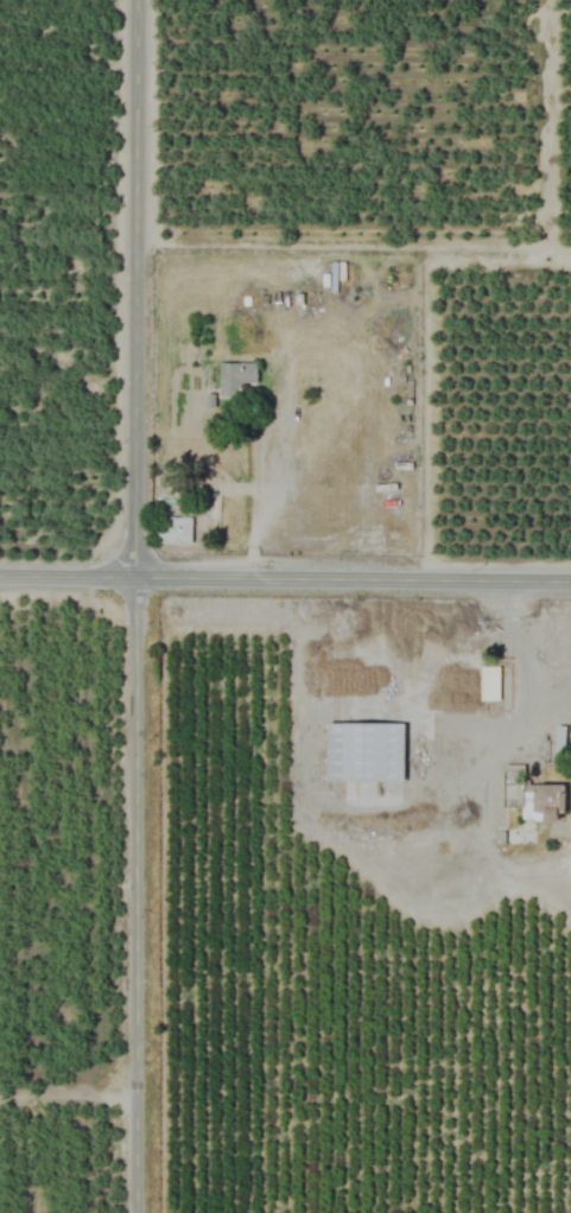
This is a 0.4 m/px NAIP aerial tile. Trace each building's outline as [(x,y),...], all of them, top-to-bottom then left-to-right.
[(257,363),(219,363),(219,398),(242,398),(242,384),(257,384),(257,363)] [(192,544),(192,517),(160,517),(160,544),(192,544)] [(481,701),(500,701),(500,666),(481,666),(481,701)] [(328,781),(405,781),(405,722),(328,722),(328,781)] [(506,805),(519,805),(519,780),(506,780),(506,805)] [(567,783),(524,783),(524,820),(567,820),(567,783)]
